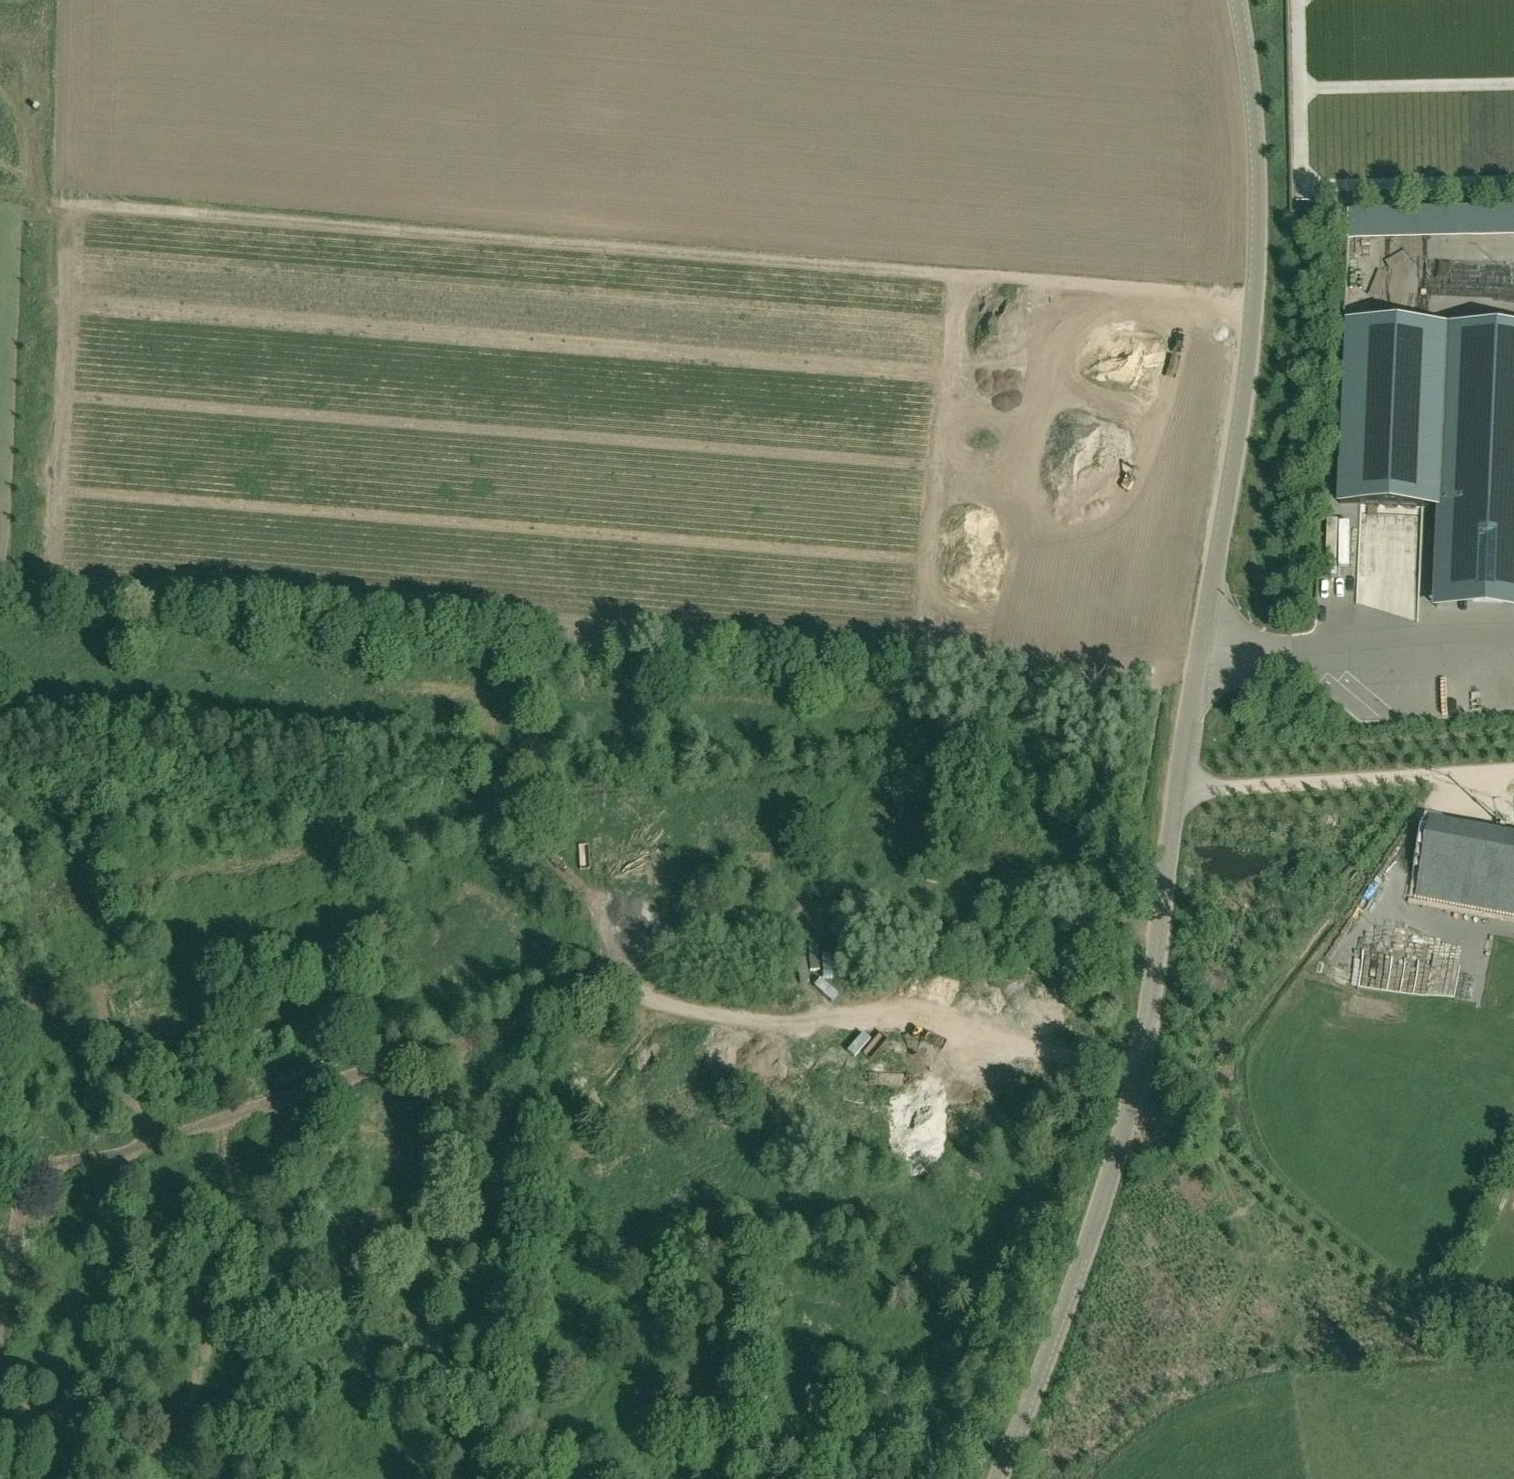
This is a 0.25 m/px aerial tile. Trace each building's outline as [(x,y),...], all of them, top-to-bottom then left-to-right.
[(1513,239),(1513,207),(1347,210),(1349,241),(1513,239)] [(1460,294),(1460,275),(1439,275),(1439,294),(1460,294)] [(1341,505),(1440,509),(1437,589),(1480,590),(1479,596),(1497,597),(1497,591),(1513,592),(1513,349),(1348,342),(1341,505)] [(1433,820),(1419,898),(1513,915),(1513,834),(1433,820)] [(941,868),(931,865),(927,879),(937,882),(941,868)] [(918,1059),(920,1035),(887,1032),(886,1052),(870,1051),(868,1074),(919,1078),(921,1059),(918,1059)]
